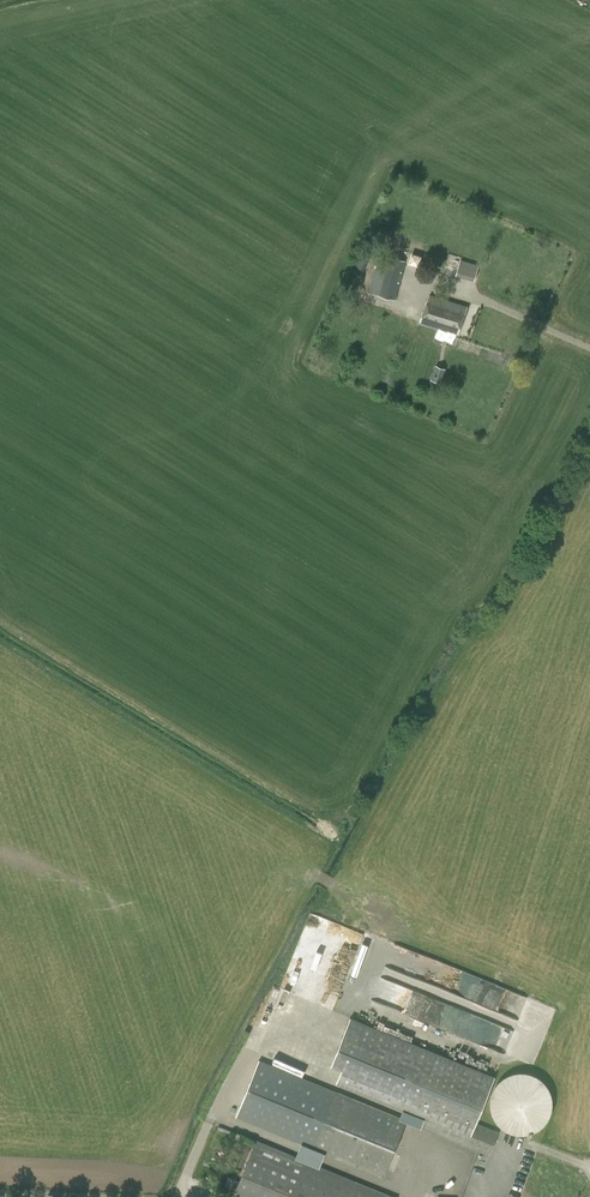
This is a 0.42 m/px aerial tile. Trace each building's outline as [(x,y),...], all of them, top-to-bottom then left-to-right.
[(449,256),(445,272),(454,274),(458,258),(449,256)] [(395,300),(405,261),(386,257),(382,270),(374,268),(368,293),(395,300)] [(458,260),(455,276),(474,279),(477,263),(458,260)] [(429,295),(421,322),(457,334),(466,307),(429,295)] [(434,365),(430,380),(441,384),(445,369),(434,365)] [(498,1133),(491,1130),(468,1120),(487,1074),(349,1017),(330,1064),(341,1069),(335,1082),(424,1119),(421,1127),(424,1129),(481,1152),(489,1155),(498,1133)] [(407,1120),(336,1091),(260,1060),(235,1116),(383,1178),(407,1120)] [(502,1127),(507,1131),(512,1133),(517,1134),(524,1134),(529,1134),(534,1132),(539,1129),(543,1125),(547,1120),(550,1115),(552,1110),(553,1103),(552,1098),(551,1093),(548,1088),(545,1083),(541,1079),(536,1076),(531,1073),(526,1072),(520,1072),(514,1073),(509,1075),(502,1079),(498,1082),(496,1086),(493,1090),(491,1097),(490,1102),(491,1108),(492,1113),(494,1119),(498,1123),(502,1127)] [(236,1192),(248,1196),(392,1196),(385,1194),(388,1187),(300,1150),(297,1158),(257,1141),(236,1192)]
